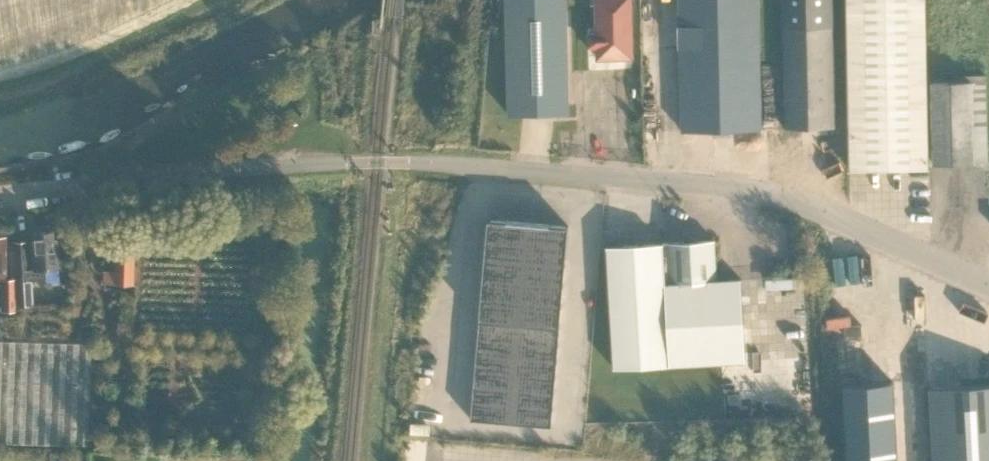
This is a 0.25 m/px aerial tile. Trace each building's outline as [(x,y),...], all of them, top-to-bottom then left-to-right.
[(509,113),(569,112),(567,0),(507,0),(509,113)] [(597,31),(588,31),(588,44),(597,44),(597,55),(632,54),(631,0),(596,0),(597,31)] [(682,129),(760,127),(757,0),(678,0),(682,129)] [(830,0),(781,0),(784,126),(833,125),(830,0)] [(924,0),(846,0),(850,167),(928,165),(924,0)] [(987,162),(986,75),(964,75),(964,82),(933,83),(934,163),(987,162)] [(488,218),(485,258),(524,261),(528,221),(488,218)] [(528,221),(524,261),(564,264),(568,225),(528,221)] [(51,237),(51,230),(32,231),(33,239),(26,240),(26,244),(12,245),(12,250),(14,275),(14,279),(45,277),(44,268),(60,267),(58,237),(51,237)] [(133,282),(134,233),(114,232),(113,268),(112,281),(133,282)] [(1,278),(1,279),(1,299),(0,299),(0,309),(12,308),(15,308),(14,279),(14,275),(5,275),(5,274),(5,272),(5,248),(4,235),(0,235),(0,278),(1,278)] [(715,239),(666,241),(606,244),(613,366),(670,363),(744,359),(740,276),(717,277),(715,239)] [(485,258),(483,278),(523,281),(524,261),(485,258)] [(524,261),(523,281),(563,284),(564,264),(524,261)] [(483,278),(481,298),(521,301),(523,281),(483,278)] [(523,281),(521,301),(561,304),(563,284),(523,281)] [(481,298),(480,318),(520,321),(521,301),(481,298)] [(941,341),(947,303),(927,300),(920,346),(930,348),(932,339),(941,341)] [(521,301),(520,321),(559,324),(561,304),(521,301)] [(480,318),(478,338),(518,341),(520,321),(480,318)] [(520,321),(518,341),(558,344),(559,324),(520,321)] [(478,338),(477,354),(517,357),(518,341),(478,338)] [(0,339),(0,441),(87,444),(91,342),(0,339)] [(518,341),(517,357),(556,360),(558,344),(518,341)] [(477,354),(475,370),(515,373),(517,357),(477,354)] [(517,357),(515,373),(555,376),(556,360),(517,357)] [(475,370),(474,386),(514,389),(515,373),(475,370)] [(515,373),(514,389),(554,392),(555,376),(515,373)] [(843,383),(847,460),(896,460),(891,380),(843,383)] [(930,387),(934,460),(988,460),(988,384),(930,387)] [(474,386),(473,402),(513,405),(514,389),(474,386)] [(514,389),(513,405),(552,408),(554,392),(514,389)] [(473,402),(471,417),(511,421),(513,405),(473,402)] [(513,405),(511,421),(551,424),(552,408),(513,405)]
